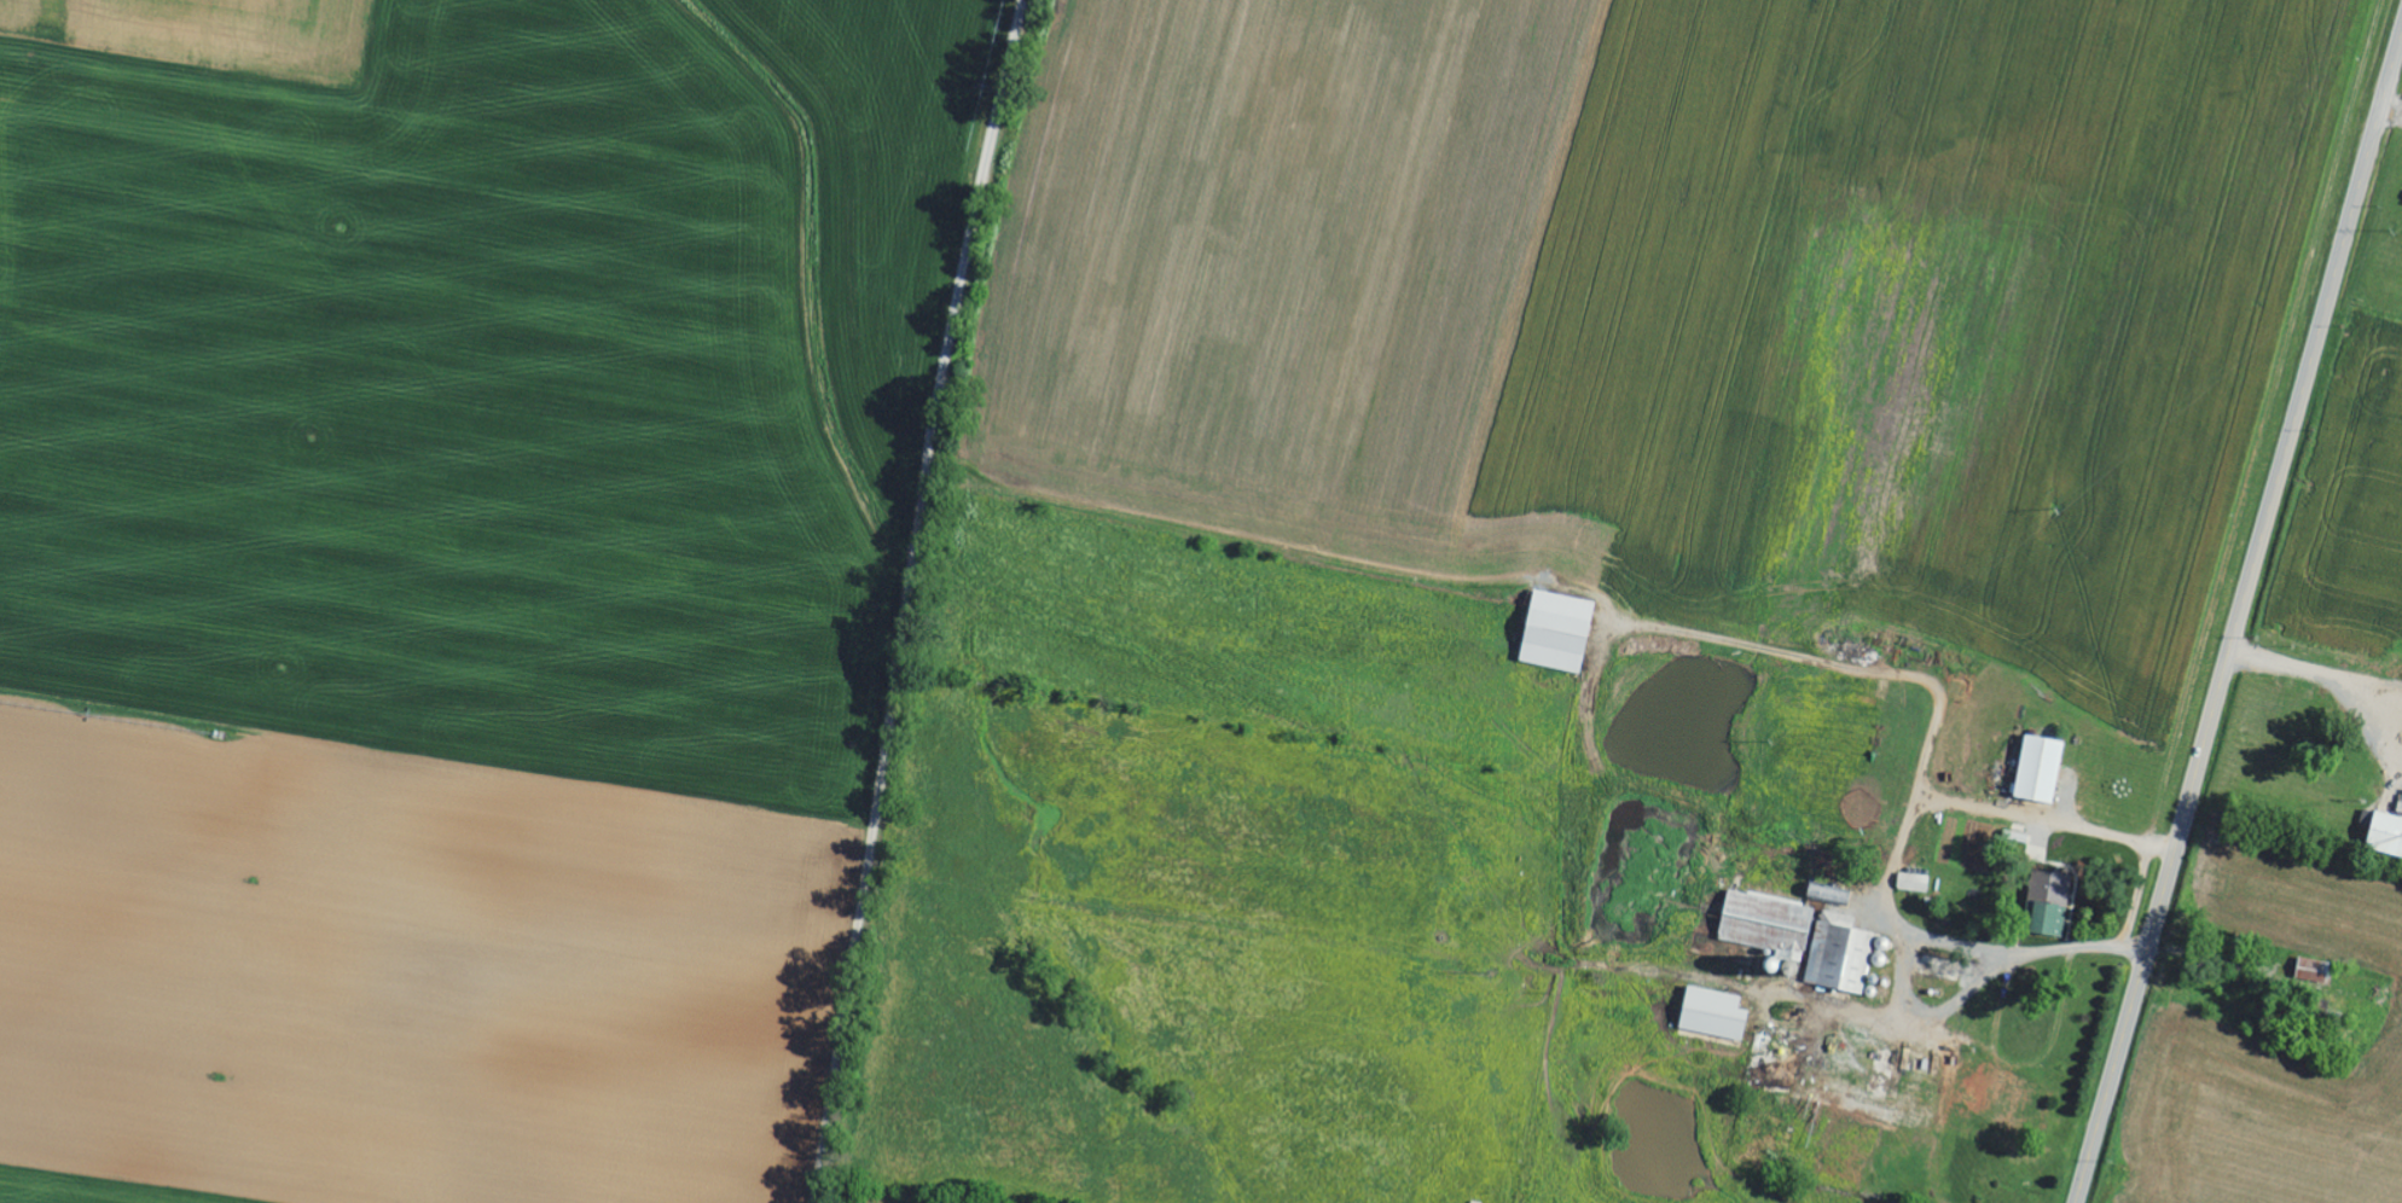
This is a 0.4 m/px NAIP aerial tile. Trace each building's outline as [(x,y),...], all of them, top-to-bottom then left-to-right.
[(1577,674),(1590,603),(1529,591),(1515,662),(1577,674)] [(2011,800),(2055,805),(2063,743),(2019,737),(2011,800)] [(2370,812),(2361,850),(2401,860),(2401,820),(2370,812)] [(2070,878),(2031,872),(2021,933),(2060,940),(2070,878)] [(1896,892),(1928,893),(1928,876),(1897,875),(1896,892)] [(1843,907),(1846,895),(1806,886),(1803,897),(1843,907)] [(1805,985),(1861,995),(1871,934),(1852,931),(1854,918),(1817,911),(1805,985)] [(2324,986),(2329,964),(2296,958),(2292,980),(2324,986)] [(1739,998),(1684,987),(1675,1029),(1740,1043),(1746,1012),(1737,1010),(1739,998)]
